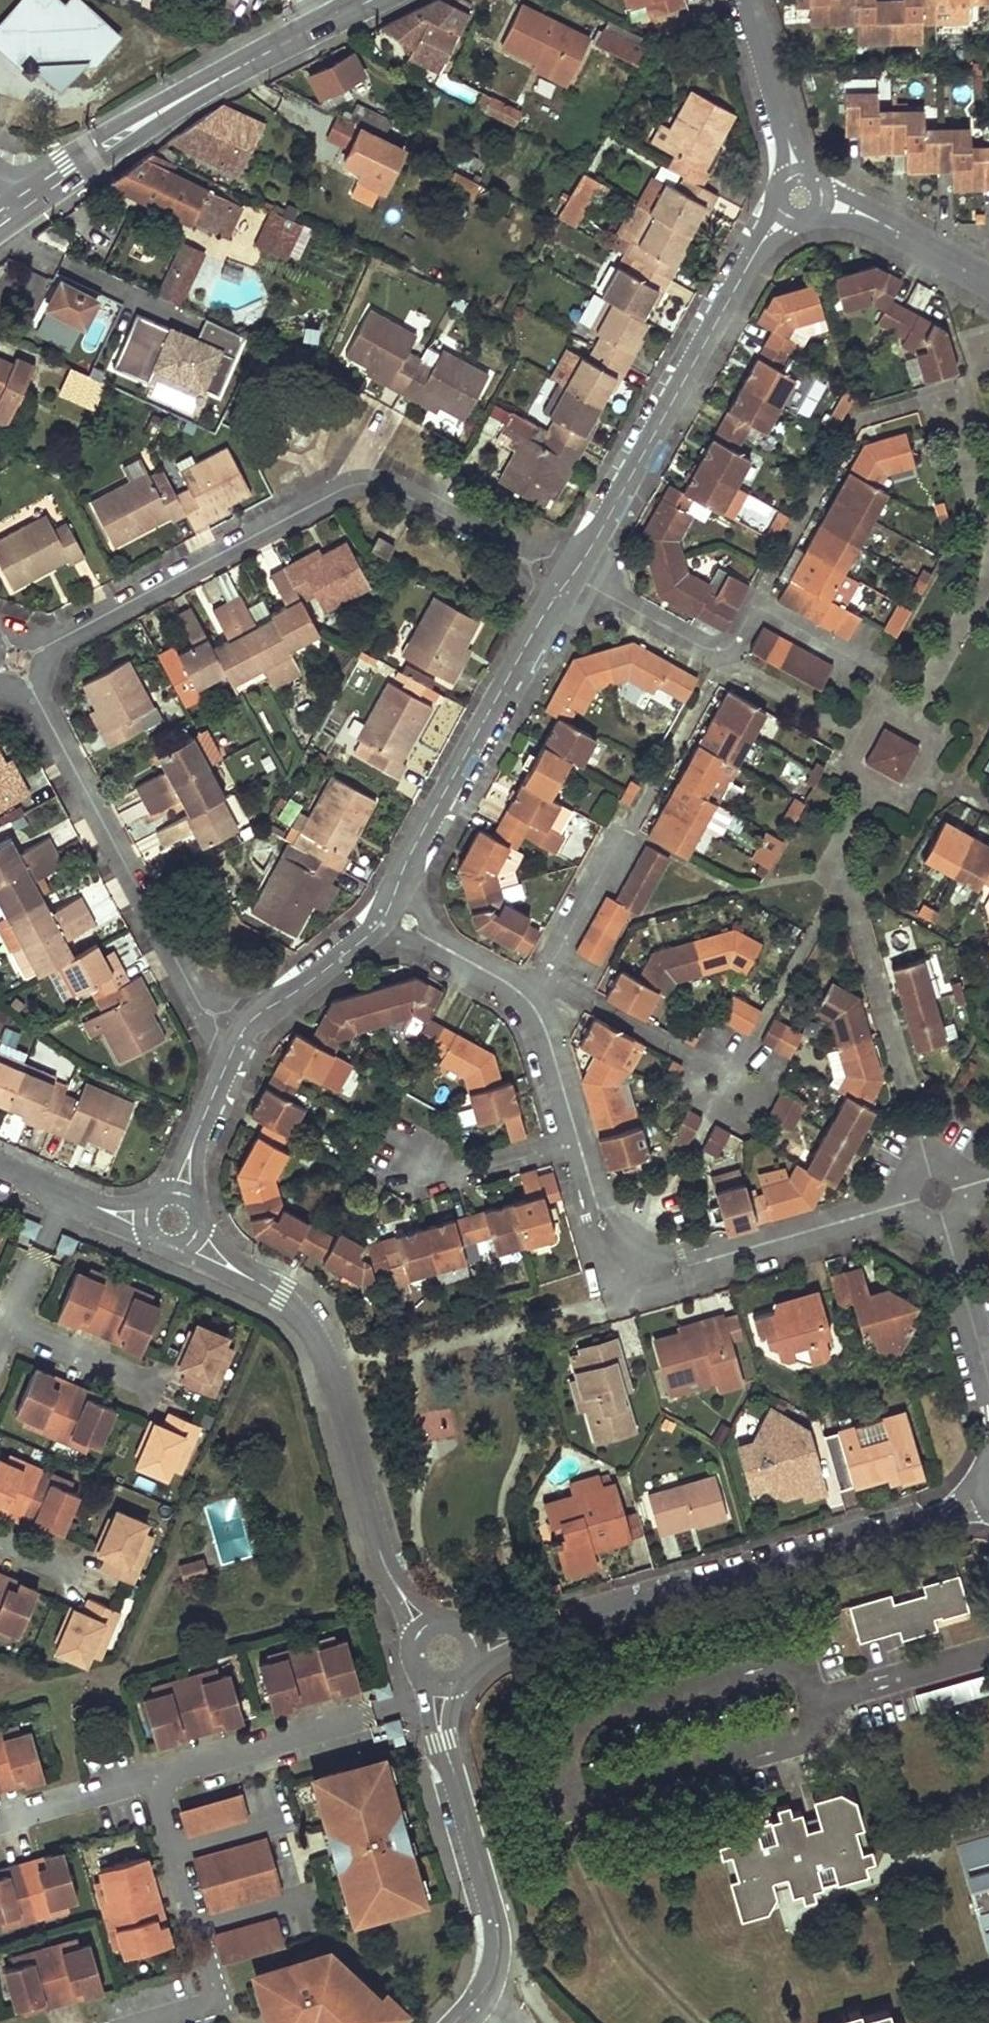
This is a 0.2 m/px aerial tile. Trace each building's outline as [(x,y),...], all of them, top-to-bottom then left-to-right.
[(34,0),(24,0),(0,26),(0,42),(7,49),(4,53),(26,72),(32,65),(35,67),(60,90),(82,64),(91,55),(97,60),(109,47),(118,37),(78,0),(71,0),(65,7),(57,0),(51,0),(44,9),(34,0)] [(442,0),(435,0),(381,26),(405,44),(407,58),(439,72),(472,4),(464,0),(453,0),(451,5),(442,0)] [(631,7),(643,4),(649,17),(685,6),(683,0),(630,0),(631,7)] [(794,6),(809,6),(809,25),(855,24),(855,43),(920,41),(919,23),(966,22),(965,3),(988,2),(988,0),(901,0),(901,1),(901,8),(887,8),(874,8),(873,2),(873,0),(794,0),(794,6)] [(588,39),(519,5),(500,44),(535,61),(569,78),(588,39)] [(640,49),(600,30),(593,44),(632,63),(640,49)] [(91,55),(82,64),(93,65),(97,60),(91,55)] [(362,77),(351,57),(309,78),(320,99),(362,77)] [(569,78),(535,61),(531,68),(565,85),(569,78)] [(29,75),(35,67),(32,65),(26,72),(29,75)] [(447,74),(440,87),(473,103),(479,90),(447,74)] [(734,114),(691,89),(667,132),(672,134),(663,149),(673,154),(666,168),(682,177),(701,187),(707,173),(702,170),(699,168),(711,147),(715,148),(734,114)] [(844,95),(846,129),(858,129),(858,136),(859,154),(891,154),(891,147),(904,146),(904,153),(905,173),(938,172),(937,166),(950,165),(950,172),(951,191),(983,190),(983,184),(988,184),(988,148),(969,149),(968,130),(923,131),(922,112),(877,113),(876,94),(844,95)] [(521,111),(490,97),(484,110),(514,125),(521,111)] [(263,125),(220,105),(170,140),(198,157),(238,175),(263,125)] [(363,108),(356,105),(349,118),(357,121),(363,108)] [(364,107),(363,108),(357,121),(391,137),(394,131),(386,129),(391,120),(364,107)] [(402,150),(359,129),(343,162),(347,163),(361,170),(358,178),(384,190),(402,150)] [(672,134),(667,132),(659,147),(663,149),(672,134)] [(162,145),(151,153),(160,157),(165,159),(170,150),(162,145)] [(715,148),(711,147),(699,168),(702,170),(715,148)] [(160,157),(151,153),(108,183),(192,225),(193,223),(226,239),(241,207),(206,190),(206,192),(155,167),(160,157)] [(473,157),(466,153),(458,167),(466,171),(473,157)] [(480,185),(453,171),(447,183),(475,196),(480,185)] [(557,216),(580,225),(596,185),(573,176),(557,216)] [(701,187),(682,177),(676,190),(663,182),(647,212),(652,215),(688,234),(696,219),(704,205),(708,208),(716,195),(701,187)] [(701,221),(708,208),(704,205),(696,219),(701,221)] [(301,225),(272,212),(258,244),(287,256),(301,225)] [(652,215),(647,212),(638,228),(645,231),(652,215)] [(688,234),(652,215),(645,231),(638,228),(631,241),(642,248),(635,260),(670,279),(677,265),(671,264),(679,250),(688,234)] [(74,236),(49,225),(32,236),(66,252),(74,236)] [(161,297),(178,304),(202,252),(183,243),(171,267),(174,269),(161,297)] [(684,253),(679,250),(671,264),(677,265),(684,253)] [(670,279),(635,260),(628,273),(617,267),(600,296),(605,298),(610,301),(641,318),(650,304),(657,290),(662,293),(670,279)] [(928,381),(961,372),(949,330),(895,300),(906,280),(879,265),(838,277),(847,310),(875,302),(889,310),(881,323),(909,338),(905,345),(920,353),(928,381)] [(95,301),(61,284),(49,308),(82,325),(94,303),(130,321),(126,329),(157,343),(172,314),(142,298),(140,300),(104,283),(95,301)] [(777,330),(688,492),(674,485),(646,536),(663,595),(714,623),(727,600),(740,607),(753,584),(722,567),(713,583),(692,572),(683,541),(697,516),(690,512),(698,498),(724,513),(755,458),(741,450),(756,425),(769,432),(800,377),(785,369),(793,356),(800,342),(792,337),(799,323),(828,315),(819,283),(777,294),(762,321),(777,330)] [(662,293),(657,290),(650,304),(655,306),(662,293)] [(610,301),(605,298),(597,314),(602,317),(610,301)] [(641,318),(610,301),(602,317),(597,314),(589,328),(600,334),(592,347),(627,366),(635,352),(630,349),(637,336),(646,321),(641,318)] [(402,326),(370,308),(345,354),(369,368),(390,380),(388,384),(401,392),(420,357),(407,350),(413,340),(399,331),(402,326)] [(417,335),(402,326),(399,331),(413,340),(417,335)] [(642,339),(637,336),(630,349),(635,352),(642,339)] [(627,366),(592,347),(585,360),(575,354),(567,368),(573,371),(564,387),(599,406),(607,390),(615,376),(620,379),(627,366)] [(457,357),(442,349),(439,354),(455,362),(457,357)] [(432,365),(420,357),(401,392),(414,399),(417,394),(439,406),(462,420),(488,375),(457,357),(455,362),(439,354),(432,365)] [(0,361),(0,421),(7,425),(33,367),(16,360),(13,366),(0,361)] [(390,380),(369,368),(366,372),(388,384),(390,380)] [(573,371),(567,368),(559,383),(564,387),(573,371)] [(88,378),(70,370),(58,393),(75,401),(88,378)] [(620,379),(615,376),(607,390),(612,392),(620,379)] [(103,384),(88,378),(75,401),(91,409),(103,384)] [(564,387),(559,383),(550,398),(556,402),(564,387)] [(599,406),(564,387),(556,402),(550,398),(542,413),(553,419),(546,432),(580,451),(587,437),(583,434),(590,420),(599,406)] [(439,406),(417,394),(414,399),(436,411),(439,406)] [(595,424),(590,420),(583,434),(587,437),(595,424)] [(580,451),(546,432),(539,445),(528,438),(519,453),(514,450),(496,482),(543,507),(557,482),(568,461),(572,464),(580,451)] [(868,445),(782,601),(852,639),(865,616),(848,606),(862,581),(848,572),(891,493),(883,487),(891,474),(920,466),(910,433),(868,445)] [(528,438),(522,434),(514,450),(519,453),(528,438)] [(188,489),(177,495),(186,513),(194,529),(207,523),(205,517),(227,506),(251,494),(226,447),(194,464),(198,469),(182,477),(188,489)] [(572,464),(568,461),(557,482),(561,484),(572,464)] [(194,464),(179,472),(182,477),(198,469),(194,464)] [(147,472),(132,479),(134,484),(149,476),(147,472)] [(177,495),(169,480),(155,487),(149,476),(134,484),(132,479),(90,502),(114,546),(148,529),(145,524),(167,513),(169,517),(171,521),(186,513),(177,495)] [(939,504),(945,525),(953,523),(947,502),(939,504)] [(227,506),(205,517),(207,523),(229,511),(227,506)] [(167,513),(145,524),(148,529),(169,517),(167,513)] [(45,515),(30,523),(33,527),(48,519),(45,515)] [(775,528),(782,532),(788,522),(780,518),(775,528)] [(0,539),(0,566),(13,589),(47,571),(45,568),(66,555),(68,560),(70,564),(84,557),(66,523),(53,529),(48,519),(33,527),(30,523),(0,539)] [(393,547),(376,538),(370,550),(387,559),(393,547)] [(370,588),(346,543),(321,556),(300,567),(297,561),(284,568),(301,602),(315,597),(321,607),(336,599),(338,605),(370,588)] [(318,549),(297,561),(300,567),(321,556),(318,549)] [(66,555),(45,568),(47,571),(68,560),(66,555)] [(301,602),(284,568),(269,576),(282,601),(288,598),(290,603),(285,606),(270,614),(272,618),(288,649),(318,634),(301,602)] [(928,568),(917,588),(925,593),(936,573),(928,568)] [(479,620),(433,596),(416,627),(421,630),(413,645),(424,651),(417,664),(452,683),(459,670),(453,667),(465,645),(479,620)] [(288,649),(272,618),(256,626),(250,628),(248,624),(253,622),(240,597),(226,604),(260,669),(290,653),(288,649)] [(336,599),(321,607),(324,612),(338,605),(336,599)] [(740,607),(727,600),(714,623),(728,631),(741,608),(740,607)] [(227,641),(212,649),(225,673),(230,684),(260,669),(226,604),(212,611),(224,636),(230,633),(233,638),(227,641)] [(906,626),(915,610),(905,605),(896,621),(906,626)] [(196,689),(225,673),(212,649),(190,607),(176,615),(189,640),(194,637),(197,642),(192,645),(176,653),(173,647),(157,655),(183,706),(200,697),(196,689)] [(901,636),(906,626),(896,621),(891,630),(901,636)] [(421,630),(416,627),(408,642),(413,645),(421,630)] [(782,635),(769,658),(783,665),(796,642),(782,635)] [(689,701),(702,678),(637,642),(578,659),(549,710),(562,717),(541,757),(534,769),(497,836),(484,829),(463,866),(480,926),(531,954),(544,931),(530,923),(534,917),(509,902),(499,871),(513,846),(519,849),(535,822),(549,830),(564,803),(554,797),(575,759),(585,765),(600,738),(573,722),(580,709),(586,713),(600,688),(633,678),(658,692),(661,686),(675,693),(689,701)] [(796,642),(783,665),(797,673),(810,650),(796,642)] [(471,648),(465,645),(453,667),(459,670),(471,648)] [(810,650),(797,673),(810,681),(823,657),(810,650)] [(823,657),(810,681),(825,689),(837,666),(823,657)] [(127,660),(82,684),(95,709),(106,729),(101,732),(108,747),(143,729),(136,716),(148,709),(140,694),(144,692),(127,660)] [(431,706),(387,682),(363,723),(367,726),(359,740),(371,746),(363,759),(397,778),(404,764),(400,762),(396,759),(408,738),(412,740),(431,706)] [(733,691),(652,835),(690,856),(720,802),(710,796),(730,759),(741,765),(770,711),(733,691)] [(144,692),(140,694),(148,709),(152,707),(144,692)] [(95,709),(90,711),(101,732),(106,729),(95,709)] [(367,726),(363,723),(355,738),(359,740),(367,726)] [(889,728),(870,762),(905,781),(924,747),(889,728)] [(160,774),(135,787),(143,801),(208,766),(192,737),(157,755),(165,771),(168,776),(163,779),(160,774)] [(412,740),(408,738),(396,759),(400,762),(412,740)] [(526,765),(534,769),(541,757),(533,752),(526,765)] [(29,795),(21,781),(16,783),(4,762),(0,755),(0,810),(29,795)] [(9,759),(4,762),(16,783),(21,781),(9,759)] [(821,762),(810,781),(818,785),(829,766),(821,762)] [(208,766),(143,801),(150,815),(175,802),(172,797),(177,794),(180,799),(188,814),(221,797),(223,796),(208,766)] [(375,799),(331,775),(308,817),(313,820),(304,835),(315,840),(309,853),(337,868),(342,871),(349,857),(345,855),(341,853),(353,831),(356,833),(375,799)] [(635,780),(625,799),(633,804),(643,784),(635,780)] [(188,814),(156,832),(163,846),(187,833),(185,828),(190,826),(192,830),(201,845),(236,826),(221,797),(188,814)] [(794,811),(788,821),(796,826),(801,816),(794,811)] [(313,820),(308,817),(300,832),(304,835),(313,820)] [(949,821),(928,858),(982,888),(986,880),(988,882),(988,843),(949,821)] [(356,833),(353,831),(341,853),(345,855),(356,833)] [(0,844),(0,882),(55,853),(47,838),(22,852),(25,857),(21,860),(17,854),(9,839),(0,844)] [(651,845),(643,860),(666,872),(674,858),(651,845)] [(309,853),(304,850),(296,863),(286,857),(278,872),(273,870),(251,911),(295,935),(314,901),(310,899),(322,878),(326,880),(330,882),(337,868),(309,853)] [(0,882),(0,907),(6,918),(41,899),(32,882),(29,877),(35,875),(38,880),(62,866),(55,853),(0,882)] [(771,853),(760,872),(768,877),(779,857),(771,853)] [(286,857),(282,855),(273,870),(278,872),(286,857)] [(643,860),(635,873),(659,886),(666,872),(643,860)] [(635,873),(628,887),(651,900),(659,886),(635,873)] [(326,880),(322,878),(310,899),(314,901),(326,880)] [(628,887),(620,901),(634,909),(643,914),(651,900),(628,887)] [(611,896),(603,910),(627,923),(634,909),(620,901),(611,896)] [(41,899),(6,918),(21,947),(86,912),(78,897),(54,910),(57,916),(52,918),(49,913),(41,899)] [(928,904),(923,914),(938,922),(944,912),(928,904)] [(54,910),(49,913),(52,918),(57,916),(54,910)] [(603,910),(596,924),(619,937),(627,923),(603,910)] [(86,912),(21,947),(37,976),(60,964),(72,958),(64,942),(61,936),(66,933),(69,939),(94,925),(86,912)] [(588,938),(611,951),(619,937),(596,924),(588,938)] [(625,969),(610,997),(648,1018),(663,991),(671,996),(680,981),(735,965),(750,974),(766,944),(739,929),(657,952),(642,979),(625,969)] [(66,933),(61,936),(64,942),(69,939),(66,933)] [(588,938),(580,952),(604,965),(611,951),(588,938)] [(72,958),(60,964),(76,994),(97,982),(104,996),(129,982),(117,959),(106,965),(101,957),(95,945),(72,958)] [(112,951),(101,957),(106,965),(117,959),(112,951)] [(896,967),(920,1049),(950,1041),(926,959),(896,967)] [(129,982),(104,996),(110,1008),(99,1014),(107,1029),(101,1032),(118,1063),(164,1039),(150,1014),(139,994),(145,990),(138,977),(129,982)] [(551,1207),(540,1169),(524,1174),(531,1198),(369,1245),(343,1231),(339,1238),(287,1209),(278,1177),(292,1151),(286,1148),(308,1108),(294,1100),(309,1073),(323,1081),(345,1041),(352,1044),(360,1029),(415,1013),(430,1021),(419,1041),(447,1056),(443,1063),(469,1077),(482,1122),(507,1115),(514,1140),(531,1135),(515,1080),(506,1083),(497,1054),(432,1018),(447,992),(419,977),(337,1000),(315,1040),(300,1033),(255,1114),(270,1122),(241,1172),(258,1232),(296,1253),(300,1246),(365,1281),(395,1273),(392,1266),(407,1262),(411,1278),(470,1261),(466,1245),(495,1237),(500,1252),(559,1235),(555,1222),(551,1207)] [(955,984),(961,1005),(970,1002),(964,981),(955,984)] [(748,1182),(719,1190),(731,1232),(816,1208),(831,1181),(837,1184),(878,1109),(872,1106),(887,1079),(863,997),(836,982),(819,1012),(834,1020),(850,1075),(842,1090),(851,1095),(810,1169),(802,1164),(794,1179),(766,1187),(767,1194),(753,1198),(748,1182)] [(145,990),(139,994),(150,1014),(156,1011),(145,990)] [(737,995),(724,1019),(753,1034),(765,1011),(737,995)] [(99,1014),(93,1017),(101,1032),(107,1029),(99,1014)] [(586,1080),(611,1166),(652,1154),(644,1124),(628,1129),(624,1115),(631,1112),(623,1084),(631,1069),(622,1065),(637,1038),(599,1018),(584,1045),(601,1054),(586,1080)] [(779,1018),(766,1042),(794,1057),(807,1034),(779,1018)] [(692,1031),(688,1040),(698,1045),(702,1037),(692,1031)] [(8,1106),(23,1070),(8,1063),(11,1057),(0,1052),(0,1102),(8,1106)] [(26,1063),(11,1057),(8,1063),(23,1070),(26,1063)] [(676,1060),(672,1068),(682,1073),(687,1065),(676,1060)] [(42,1070),(26,1063),(23,1070),(39,1077),(42,1070)] [(55,1076),(42,1070),(39,1077),(23,1070),(8,1106),(23,1112),(38,1118),(35,1124),(49,1130),(65,1094),(50,1087),(55,1076)] [(102,1089),(85,1082),(83,1088),(99,1095),(102,1089)] [(78,1099),(65,1094),(49,1130),(63,1136),(66,1130),(88,1139),(114,1150),(134,1103),(102,1089),(99,1095),(83,1088),(78,1099)] [(788,1090),(772,1118),(795,1131),(811,1102),(788,1090)] [(692,1110),(680,1133),(694,1141),(707,1117),(692,1110)] [(38,1118),(23,1112),(21,1118),(35,1124),(38,1118)] [(720,1125),(707,1148),(721,1156),(734,1133),(720,1125)] [(88,1139),(66,1130),(63,1136),(85,1145),(88,1139)] [(551,1207),(555,1222),(564,1219),(559,1205),(551,1207)] [(20,1231),(34,1237),(40,1224),(26,1218),(20,1231)] [(63,1234),(56,1247),(70,1253),(76,1239),(63,1234)] [(861,1269),(843,1273),(846,1281),(863,1276),(861,1269)] [(91,1270),(88,1277),(103,1284),(101,1290),(115,1296),(121,1282),(91,1270)] [(76,1272),(57,1315),(76,1324),(80,1316),(102,1325),(125,1335),(121,1343),(141,1351),(159,1307),(147,1302),(132,1296),(129,1302),(115,1296),(101,1290),(103,1284),(88,1277),(76,1272)] [(863,1276),(846,1281),(860,1333),(872,1339),(874,1348),(893,1358),(912,1326),(907,1322),(914,1305),(888,1290),(868,1295),(863,1276)] [(121,1282),(115,1296),(129,1302),(132,1296),(147,1302),(151,1295),(121,1282)] [(816,1291),(776,1302),(773,1307),(778,1306),(781,1309),(797,1304),(800,1301),(818,1296),(816,1291)] [(771,1312),(752,1317),(756,1333),(764,1335),(767,1346),(777,1348),(780,1359),(786,1362),(794,1359),(812,1364),(825,1361),(830,1354),(825,1339),(830,1333),(827,1321),(825,1321),(818,1296),(800,1301),(797,1304),(781,1309),(778,1306),(773,1307),(771,1312)] [(76,1324),(99,1333),(102,1325),(80,1316),(76,1324)] [(680,1334),(654,1342),(668,1387),(714,1374),(716,1382),(719,1390),(740,1384),(721,1317),(699,1323),(700,1328),(680,1334)] [(699,1323),(678,1329),(680,1334),(700,1328),(699,1323)] [(222,1347),(226,1336),(197,1324),(193,1334),(184,1355),(189,1358),(185,1368),(188,1369),(182,1383),(212,1396),(218,1380),(209,1376),(222,1347)] [(102,1325),(99,1333),(121,1343),(125,1335),(102,1325)] [(188,1332),(175,1364),(185,1368),(189,1358),(184,1355),(193,1334),(188,1332)] [(872,1339),(860,1333),(864,1351),(874,1348),(872,1339)] [(614,1340),(578,1350),(579,1355),(584,1371),(576,1373),(574,1374),(576,1382),(584,1407),(594,1442),(632,1431),(622,1394),(613,1363),(620,1361),(614,1340)] [(231,1351),(222,1347),(209,1376),(218,1380),(231,1351)] [(572,1357),(576,1373),(584,1371),(579,1355),(572,1357)] [(620,1361),(613,1363),(622,1394),(629,1392),(620,1361)] [(53,1376),(34,1368),(15,1412),(27,1417),(43,1424),(45,1418),(60,1424),(74,1430),(71,1436),(87,1443),(97,1447),(114,1408),(105,1404),(88,1397),(86,1401),(72,1394),(50,1385),(53,1376)] [(714,1374),(668,1387),(670,1396),(716,1382),(714,1374)] [(72,1394),(76,1386),(53,1376),(50,1385),(72,1394)] [(576,1382),(570,1383),(578,1409),(584,1407),(576,1382)] [(105,1404),(107,1399),(76,1386),(72,1394),(86,1401),(88,1397),(105,1404)] [(423,1413),(427,1439),(453,1435),(450,1409),(423,1413)] [(753,1440),(737,1444),(750,1491),(765,1486),(784,1497),(802,1491),(805,1499),(824,1494),(812,1453),(794,1458),(791,1448),(803,1428),(770,1409),(753,1440)] [(853,1426),(822,1435),(837,1489),(886,1475),(897,1472),(899,1480),(922,1473),(904,1410),(879,1417),(885,1438),(859,1445),(853,1426)] [(192,1440),(199,1425),(170,1412),(164,1427),(160,1425),(155,1435),(150,1433),(141,1454),(136,1464),(165,1476),(170,1466),(183,1436),(192,1440)] [(43,1424),(27,1417),(24,1424),(54,1437),(60,1424),(45,1418),(43,1424)] [(150,1421),(136,1452),(141,1454),(150,1433),(155,1435),(160,1425),(150,1421)] [(54,1437),(84,1450),(87,1443),(71,1436),(74,1430),(60,1424),(54,1437)] [(806,1429),(803,1428),(791,1448),(794,1458),(812,1453),(806,1429)] [(183,1436),(170,1466),(179,1470),(192,1440),(183,1436)] [(20,1476),(34,1482),(40,1469),(10,1456),(7,1463),(23,1470),(20,1476)] [(0,1460),(0,1502),(22,1511),(36,1517),(34,1521),(52,1528),(60,1532),(77,1493),(67,1489),(51,1482),(49,1488),(34,1482),(20,1476),(23,1470),(7,1463),(0,1460)] [(40,1469),(34,1482),(49,1488),(51,1482),(67,1489),(70,1481),(40,1469)] [(897,1472),(886,1475),(889,1483),(899,1480),(897,1472)] [(597,1476),(571,1483),(574,1496),(600,1489),(597,1476)] [(714,1476),(647,1495),(656,1526),(692,1516),(694,1524),(694,1526),(726,1517),(714,1476)] [(574,1496),(546,1504),(551,1522),(560,1520),(565,1536),(555,1539),(550,1540),(552,1545),(557,1543),(564,1566),(592,1558),(590,1549),(586,1537),(594,1535),(597,1547),(627,1538),(612,1485),(600,1489),(574,1496)] [(18,1520),(22,1511),(0,1502),(0,1512),(18,1520)] [(145,1522),(116,1510),(112,1520),(103,1541),(108,1544),(104,1554),(108,1555),(102,1570),(131,1582),(138,1567),(128,1563),(141,1533),(145,1522)] [(18,1520),(50,1533),(52,1528),(34,1521),(36,1517),(22,1511),(18,1520)] [(692,1516),(656,1526),(658,1534),(694,1524),(692,1516)] [(108,1518),(94,1550),(104,1554),(108,1544),(103,1541),(112,1520),(108,1518)] [(560,1520),(551,1522),(555,1539),(565,1536),(560,1520)] [(138,1567),(151,1537),(141,1533),(128,1563),(138,1567)] [(594,1535),(586,1537),(590,1549),(597,1547),(594,1535)] [(592,1558),(564,1566),(566,1575),(595,1567),(592,1558)] [(208,1576),(203,1559),(178,1566),(183,1583),(208,1576)] [(849,1601),(859,1637),(899,1625),(902,1634),(938,1624),(934,1612),(941,1610),(942,1613),(969,1605),(959,1570),(923,1580),(926,1589),(894,1598),(892,1589),(849,1601)] [(0,1574),(0,1584),(14,1590),(18,1582),(0,1574)] [(6,1629),(18,1634),(37,1590),(18,1582),(14,1590),(0,1584),(0,1626),(6,1629)] [(75,1621),(69,1619),(60,1640),(56,1650),(85,1663),(90,1652),(102,1622),(112,1626),(118,1611),(89,1599),(83,1613),(79,1611),(75,1621)] [(70,1607),(56,1638),(60,1640),(69,1619),(75,1621),(79,1611),(70,1607)] [(102,1622),(90,1652),(99,1656),(112,1626),(102,1622)] [(334,1644),(331,1636),(300,1645),(304,1659),(319,1654),(317,1648),(334,1644)] [(258,1665),(272,1711),(292,1705),(289,1696),(313,1690),(337,1683),(339,1691),(359,1686),(346,1640),(334,1644),(317,1648),(319,1654),(304,1659),(289,1663),(287,1657),(271,1661),(258,1665)] [(269,1654),(271,1661),(287,1657),(289,1663),(304,1659),(300,1645),(269,1654)] [(217,1677),(215,1669),(184,1679),(188,1692),(203,1688),(201,1682),(217,1677)] [(915,1689),(921,1709),(988,1689),(988,1675),(987,1669),(915,1689)] [(143,1699),(155,1744),(176,1738),(173,1730),(196,1723),(220,1716),(223,1725),(243,1719),(230,1674),(217,1677),(201,1682),(203,1688),(188,1692),(173,1697),(171,1690),(154,1695),(143,1699)] [(152,1688),(154,1695),(171,1690),(173,1697),(188,1692),(184,1679),(152,1688)] [(313,1690),(315,1698),(339,1691),(337,1683),(313,1690)] [(292,1705),(315,1698),(313,1690),(289,1696),(292,1705)] [(82,1705),(79,1704),(76,1704),(73,1706),(71,1709),(71,1713),(73,1716),(76,1719),(79,1719),(83,1718),(85,1715),(86,1711),(85,1708),(82,1705)] [(196,1723),(199,1732),(223,1725),(220,1716),(196,1723)] [(383,1722),(388,1737),(402,1733),(398,1718),(383,1722)] [(176,1738),(199,1732),(196,1723),(173,1730),(176,1738)] [(16,1727),(0,1731),(0,1747),(4,1746),(2,1739),(18,1734),(16,1727)] [(21,1773),(23,1782),(44,1777),(31,1731),(18,1734),(2,1739),(4,1746),(0,1747),(0,1779),(21,1773)] [(385,1758),(366,1763),(369,1772),(382,1768),(385,1780),(391,1778),(385,1758)] [(354,1912),(355,1916),(380,1909),(378,1901),(403,1894),(416,1890),(413,1878),(406,1853),(401,1837),(397,1821),(392,1805),(385,1780),(382,1768),(369,1772),(343,1779),(341,1770),(316,1777),(317,1782),(322,1798),(329,1824),(334,1841),(337,1853),(342,1869),(350,1895),(354,1912)] [(0,1789),(23,1782),(21,1773),(0,1779),(0,1789)] [(312,1783),(316,1799),(322,1798),(317,1782),(312,1783)] [(739,1917),(777,1906),(772,1888),(770,1880),(784,1875),(786,1884),(796,1881),(809,1888),(865,1871),(863,1863),(871,1860),(867,1848),(858,1851),(852,1828),(861,1825),(850,1786),(812,1797),(816,1815),(820,1825),(805,1830),(802,1819),(799,1810),(790,1812),(787,1804),(775,1808),(777,1816),(770,1818),(765,1799),(748,1804),(753,1823),(723,1831),(726,1842),(717,1844),(720,1855),(721,1855),(729,1852),(736,1875),(727,1878),(739,1917)] [(239,1791),(180,1808),(186,1831),(246,1814),(239,1791)] [(398,1803),(392,1805),(397,1821),(403,1819),(398,1803)] [(816,1815),(802,1819),(805,1830),(820,1825),(816,1815)] [(324,1826),(329,1842),(334,1841),(329,1824),(324,1826)] [(858,1851),(867,1848),(861,1825),(852,1828),(858,1851)] [(988,1959),(988,1831),(987,1829),(955,1838),(988,1959)] [(407,1835),(401,1837),(406,1853),(412,1851),(407,1835)] [(266,1842),(195,1862),(208,1908),(279,1888),(266,1842)] [(1,1919),(18,1914),(16,1908),(31,1903),(46,1899),(48,1905),(64,1901),(76,1897),(63,1851),(43,1857),(46,1866),(22,1873),(7,1877),(6,1873),(0,1875),(0,1919),(1,1919)] [(721,1855),(720,1855),(727,1878),(736,1875),(729,1852),(721,1855)] [(332,1854),(337,1871),(342,1869),(337,1853),(332,1854)] [(151,1875),(145,1855),(99,1868),(103,1881),(108,1897),(114,1895),(118,1910),(122,1925),(116,1927),(121,1943),(124,1956),(170,1943),(164,1923),(156,1925),(149,1901),(142,1878),(151,1875)] [(43,1857),(19,1864),(22,1873),(46,1866),(43,1857)] [(0,1870),(0,1875),(6,1873),(7,1877),(22,1873),(19,1864),(0,1870)] [(149,1901),(158,1899),(151,1875),(142,1878),(149,1901)] [(772,1888),(786,1884),(784,1875),(770,1880),(772,1888)] [(403,1894),(405,1901),(424,1896),(419,1877),(413,1878),(416,1890),(403,1894)] [(108,1897),(103,1881),(95,1883),(104,1914),(118,1910),(114,1895),(108,1897)] [(344,1897),(349,1913),(354,1912),(350,1895),(344,1897)] [(66,1908),(64,1901),(48,1905),(46,1899),(31,1903),(35,1917),(66,1908)] [(164,1923),(158,1899),(149,1901),(156,1925),(164,1923)] [(18,1914),(1,1919),(3,1926),(35,1917),(31,1903),(16,1908),(18,1914)] [(104,1914),(113,1946),(121,1943),(116,1927),(122,1925),(118,1910),(104,1914)] [(276,1922),(216,1939),(223,1962),(282,1945),(276,1922)] [(63,1958),(61,1952),(77,1947),(75,1940),(44,1949),(48,1963),(63,1958)] [(103,1989),(90,1944),(77,1947),(61,1952),(63,1958),(48,1963),(33,1967),(31,1961),(14,1965),(4,1968),(16,2009),(25,2006),(43,2001),(42,1998),(57,1993),(80,1987),(83,1995),(103,1989)] [(12,1958),(14,1965),(31,1961),(33,1967),(48,1963),(44,1949),(12,1958)] [(392,2019),(400,2011),(384,1997),(379,2002),(327,1954),(315,1957),(317,1965),(307,1975),(300,1974),(293,1979),(289,1965),(258,1975),(270,2014),(282,2010),(284,2014),(292,2012),(295,2022),(298,2022),(301,2022),(314,2018),(319,2022),(389,2022),(392,2019)] [(296,1963),(307,1975),(317,1965),(315,1957),(296,1963)] [(57,1993),(59,2002),(83,1995),(80,1987),(57,1993)] [(25,2006),(26,2011),(59,2002),(57,1993),(42,1998),(43,2001),(25,2006)] [(886,2008),(859,2015),(858,2009),(839,2014),(842,2020),(832,2022),(890,2022),(886,2008)] [(292,2012),(284,2014),(282,2010),(270,2014),(273,2022),(295,2022),(292,2012)]
